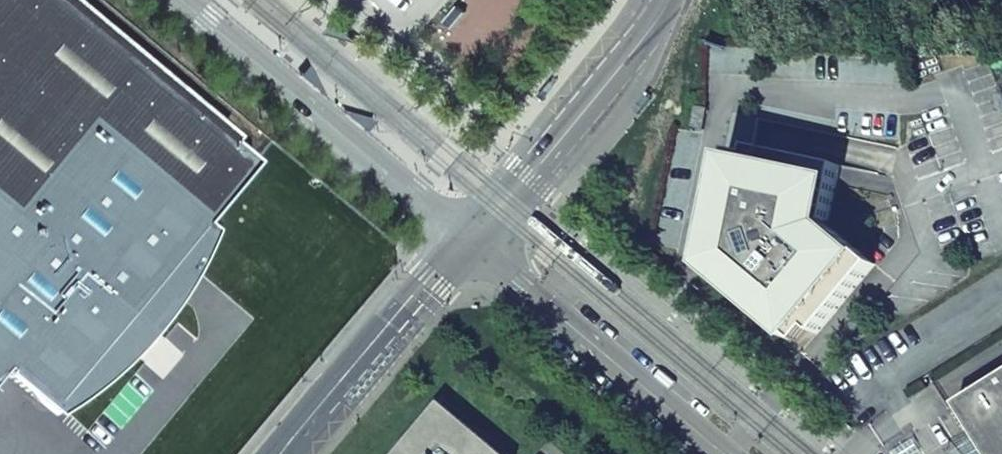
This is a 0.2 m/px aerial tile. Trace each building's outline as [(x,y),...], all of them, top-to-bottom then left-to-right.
[(55,0),(0,0),(0,379),(7,371),(10,368),(62,411),(79,403),(94,392),(119,371),(143,348),(168,319),(177,306),(194,282),(205,261),(213,245),(221,228),(212,219),(257,165),(55,0)] [(335,24),(329,32),(345,45),(351,36),(346,33),(335,24)] [(317,88),(323,93),(310,67),(302,75),(317,88)] [(540,107),(552,91),(546,87),(534,102),(537,104),(540,107)] [(649,94),(637,109),(642,114),(655,99),(652,96),(649,94)] [(697,108),(692,129),(704,132),(709,110),(697,108)] [(352,117),(368,130),(375,121),(345,111),(352,117)] [(717,244),(730,283),(728,285),(725,289),(788,342),(790,338),(798,345),(810,331),(816,336),(875,267),(833,231),(829,232),(826,224),(830,222),(841,169),(752,149),(751,157),(733,154),(731,163),(726,163),(709,242),(717,244)] [(833,231),(875,267),(816,336),(810,331),(798,345),(790,338),(788,342),(821,369),(838,348),(846,355),(869,328),(862,321),(918,255),(892,179),(841,169),(830,222),(826,224),(829,232),(833,231)] [(987,386),(984,389),(983,391),(983,395),(984,397),(987,400),(990,402),(991,403),(967,418),(976,433),(985,446),(990,453),(1001,453),(1001,377),(987,386)] [(397,453),(511,453),(444,398),(397,453)] [(985,446),(976,433),(948,450),(952,453),(990,453),(985,446)]
